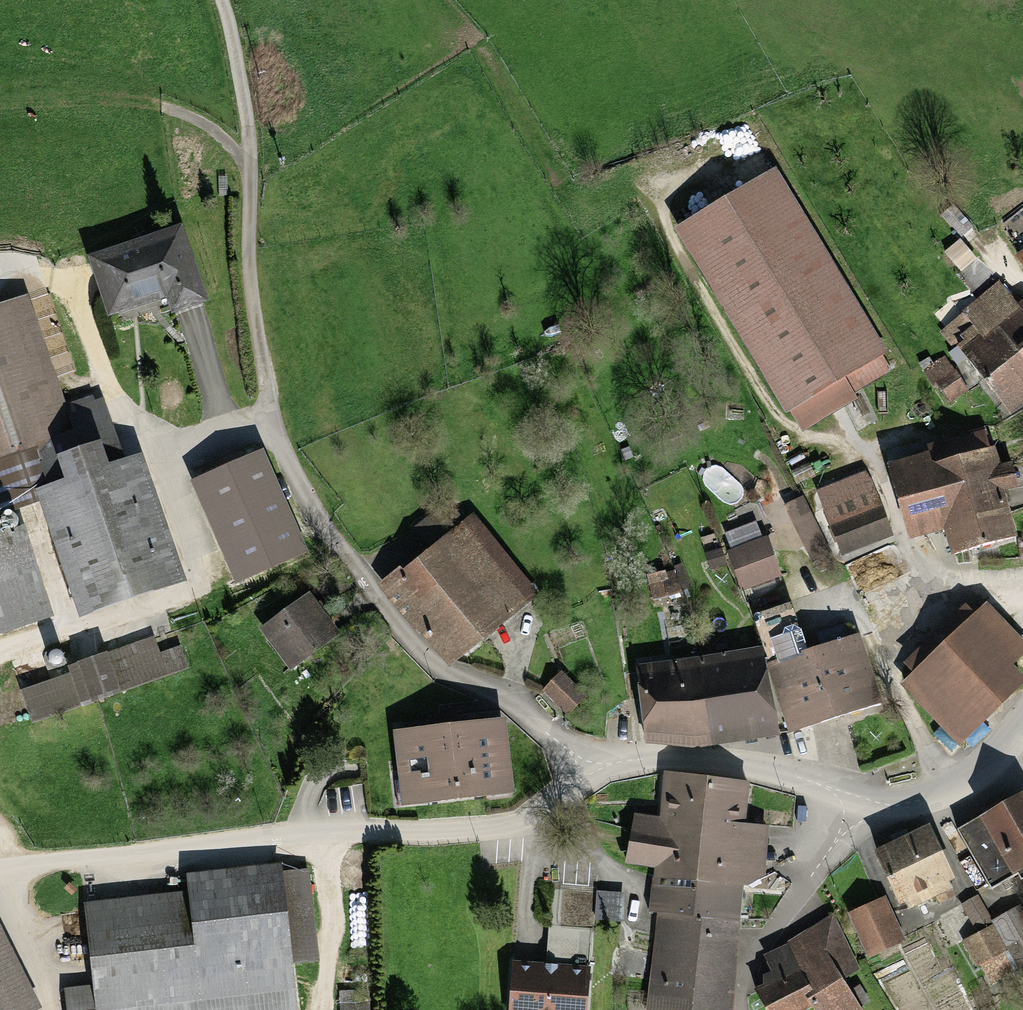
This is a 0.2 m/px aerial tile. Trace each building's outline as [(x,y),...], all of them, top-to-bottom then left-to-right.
[(772,177),(674,234),(781,414),(834,382),(844,398),(888,372),(772,177)] [(176,234),(86,261),(102,316),(158,300),(162,313),(196,303),(176,234)] [(1011,254),(1022,269),(1022,245),(1011,254)] [(943,328),(1007,411),(1022,399),(1022,306),(1016,312),(997,286),(943,328)] [(0,461),(9,494),(31,488),(66,615),(176,584),(142,462),(118,468),(101,405),(60,417),(30,309),(0,317),(0,461)] [(923,459),(884,469),(902,538),(944,527),(951,554),(1009,539),(996,489),(1009,486),(1002,462),(990,465),(986,451),(975,454),(971,439),(941,447),(944,462),(925,467),(923,459)] [(261,446),(185,470),(221,580),(297,555),(261,446)] [(864,476),(817,496),(843,557),(890,536),(864,476)] [(804,505),(786,514),(814,566),(831,557),(804,505)] [(466,514),(380,579),(445,666),(532,601),(466,514)] [(0,538),(0,576),(27,568),(17,533),(0,538)] [(746,597),(788,580),(771,540),(730,557),(746,597)] [(302,592),(258,625),(292,670),(336,637),(302,592)] [(962,592),(909,641),(926,658),(895,686),(935,729),(927,737),(947,759),(1022,689),(1004,669),(1020,654),(962,592)] [(806,601),(773,611),(807,719),(890,693),(870,629),(820,644),(806,601)] [(155,639),(116,650),(124,681),(183,665),(178,647),(159,653),(155,639)] [(775,648),(717,652),(727,737),(792,729),(775,648)] [(727,737),(717,652),(652,653),(656,732),(727,737)] [(26,694),(33,719),(112,697),(101,659),(64,669),(68,683),(26,694)] [(556,677),(538,695),(561,717),(579,699),(556,677)] [(499,723),(387,732),(394,808),(505,798),(499,723)] [(743,775),(663,768),(659,814),(635,811),(630,858),(670,862),(674,874),(758,882),(763,823),(738,820),(743,775)] [(975,816),(1010,874),(1022,866),(1022,787),(975,816)] [(938,815),(890,836),(917,895),(965,874),(938,815)] [(73,1009),(316,1009),(311,958),(302,872),(186,884),(187,902),(86,912),(94,989),(71,992),(73,1009)] [(754,916),(758,882),(674,874),(670,906),(754,916)] [(894,891),(857,906),(871,942),(908,928),(894,891)] [(948,916),(986,983),(1022,962),(1022,919),(1017,909),(990,925),(975,900),(948,916)] [(754,916),(670,906),(665,947),(748,959),(754,916)] [(836,916),(780,948),(793,970),(758,990),(770,1009),(792,1009),(810,999),(816,1009),(866,1009),(845,974),(863,964),(836,916)] [(741,1008),(748,959),(665,947),(658,997),(741,1008)] [(31,1006),(0,948),(0,1009),(22,1009),(31,1006)] [(505,967),(503,1009),(579,1009),(580,970),(505,967)]
